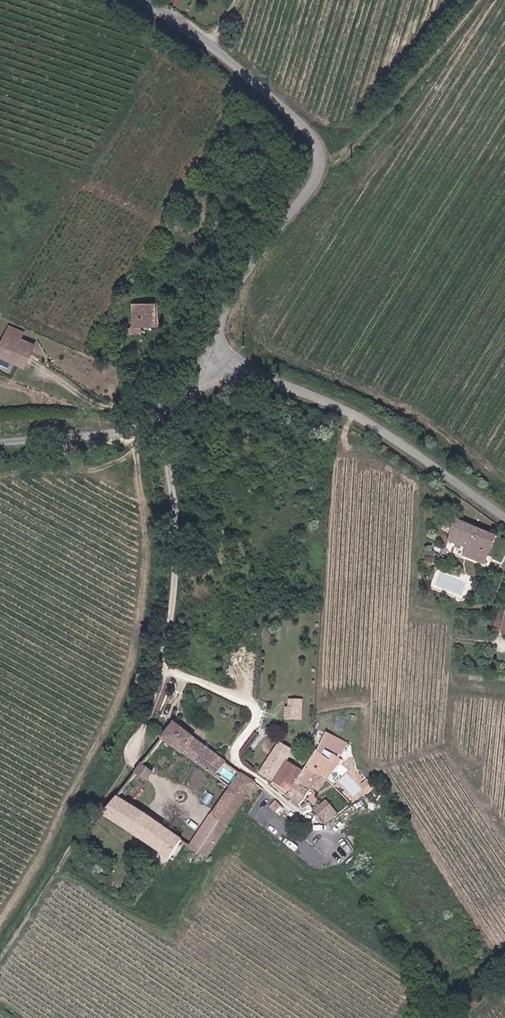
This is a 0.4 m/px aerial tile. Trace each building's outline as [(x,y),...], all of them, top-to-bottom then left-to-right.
[(172,300),(145,301),(145,327),(137,327),(137,334),(155,334),(155,327),(173,326),(172,300)] [(28,333),(14,326),(2,351),(29,364),(38,346),(24,340),(28,333)] [(471,546),(467,556),(490,564),(500,537),(460,521),(453,539),(471,546)] [(306,701),(294,700),(294,719),(306,719),(306,701)] [(168,738),(178,745),(218,777),(230,761),(180,723),(168,738)] [(333,758),(324,753),(329,745),(345,753),(351,742),(330,731),(315,759),(283,741),(265,771),(294,789),(291,794),(304,803),(316,789),(324,793),(326,789),(346,756),(337,751),(333,758)] [(142,772),(152,779),(157,773),(147,766),(142,772)] [(213,855),(262,782),(244,771),(196,843),(213,855)] [(184,839),(121,798),(110,815),(172,856),(184,839)] [(344,812),(341,808),(334,798),(321,808),(331,821),(344,812)] [(287,807),(280,801),(275,807),(282,813),(287,807)]
